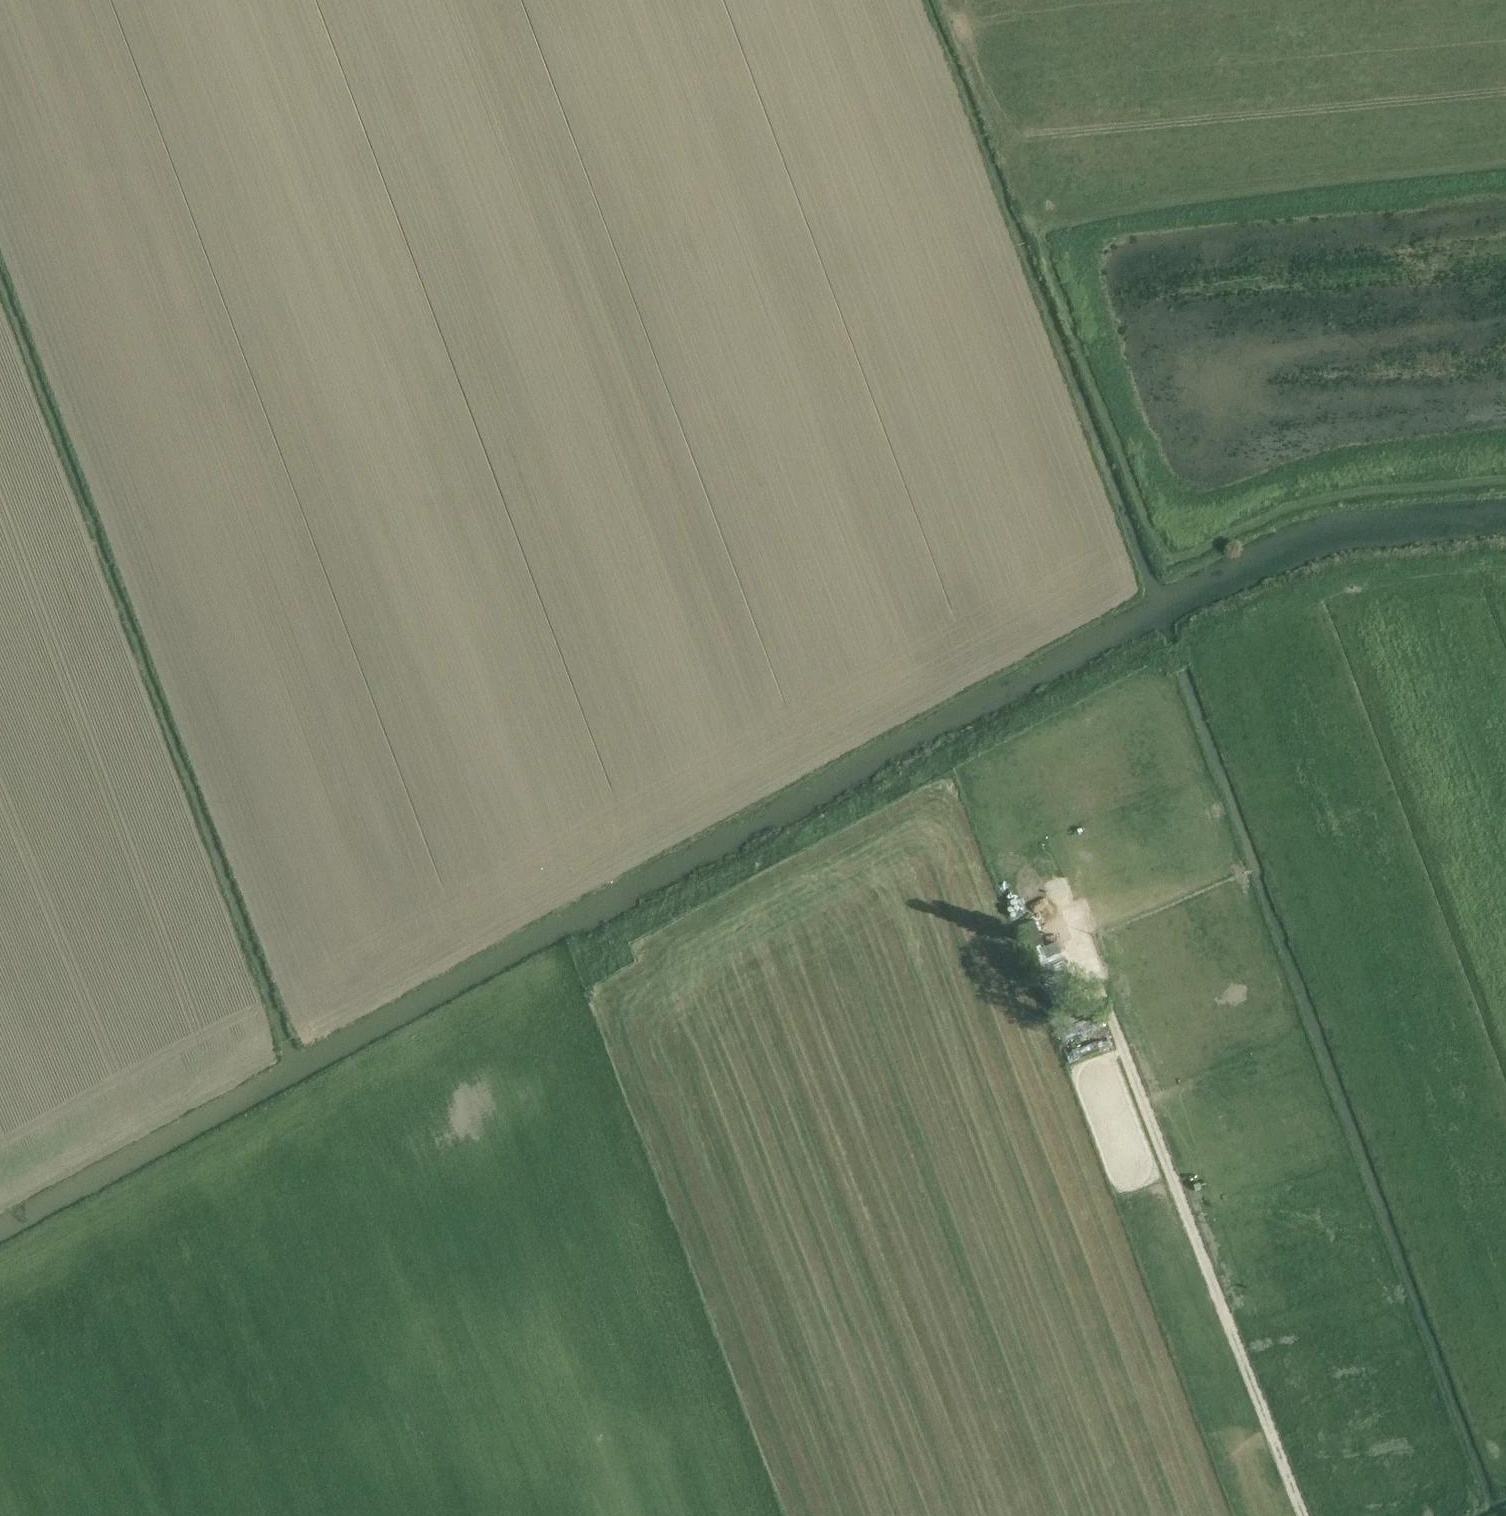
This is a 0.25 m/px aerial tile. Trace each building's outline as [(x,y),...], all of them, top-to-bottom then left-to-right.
[(1064,961),(1036,975),(1052,1008),(1081,994),(1064,961)]
